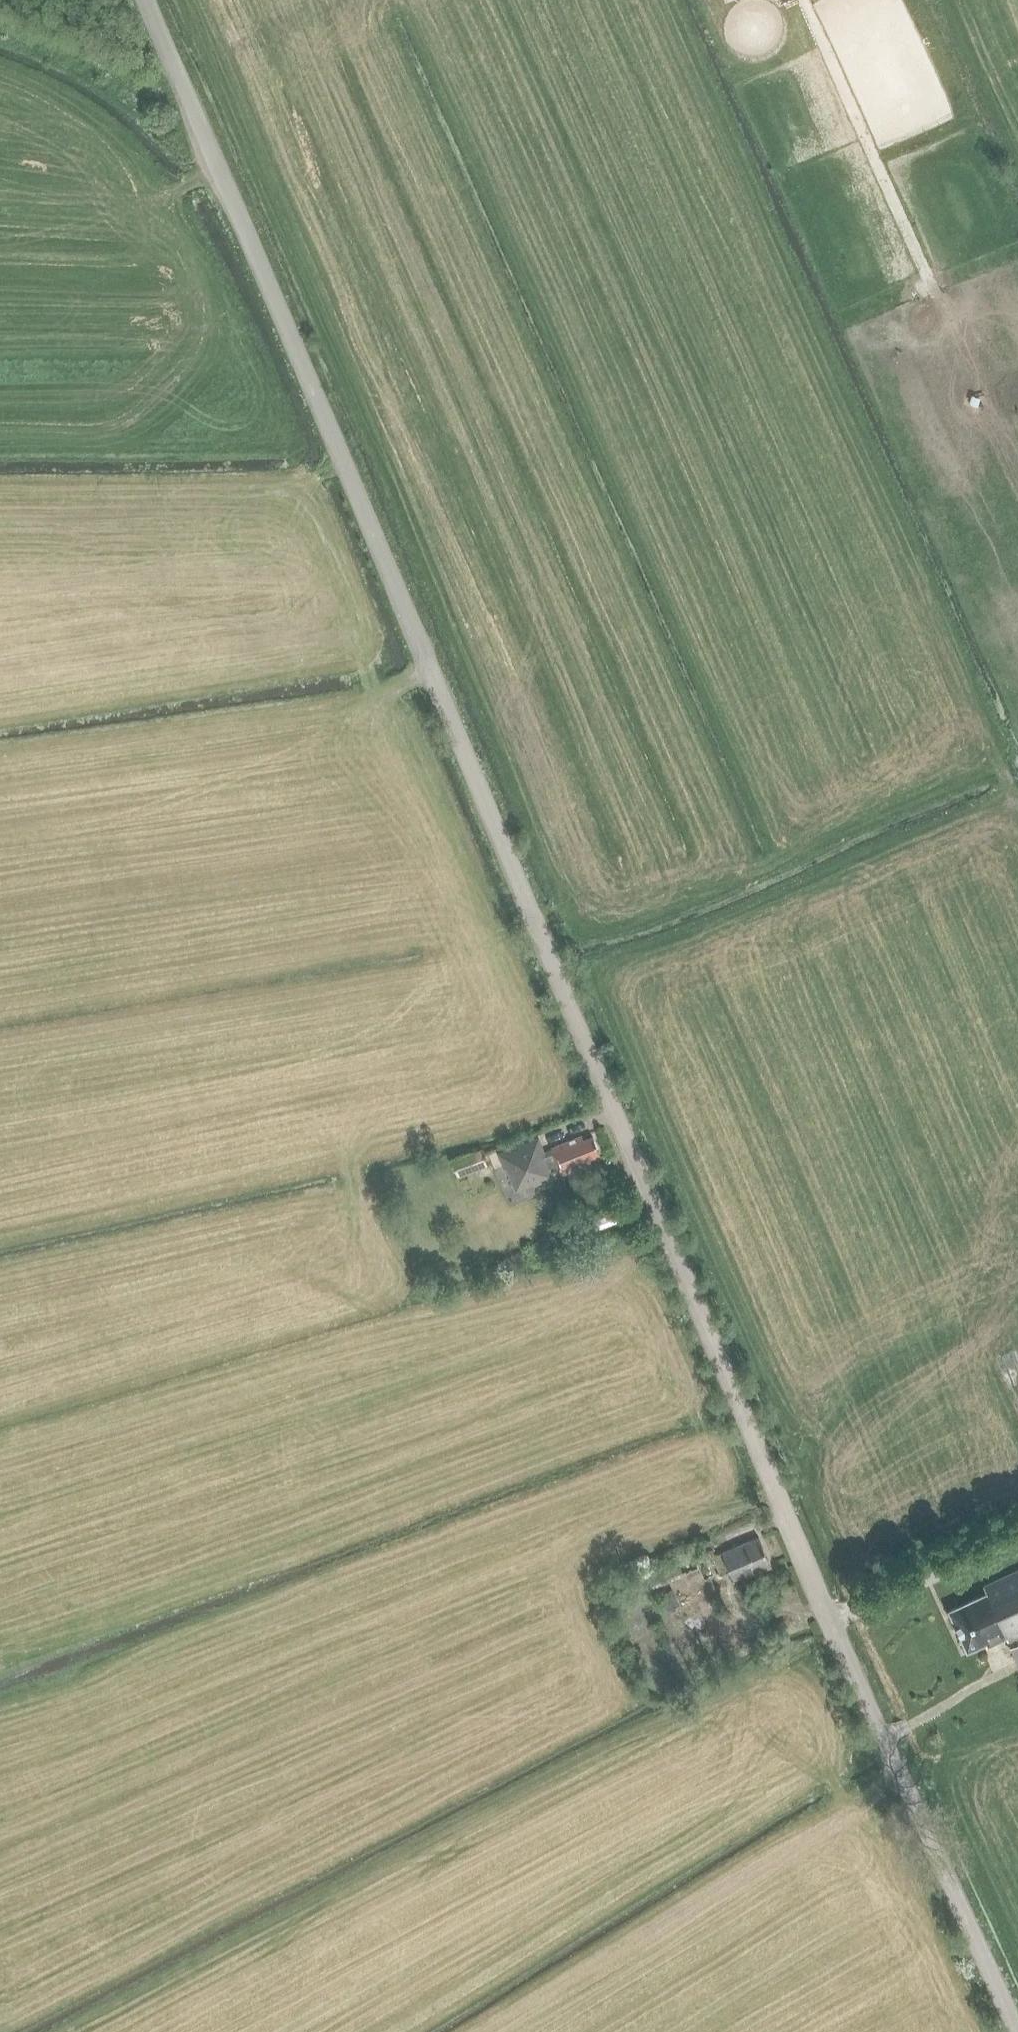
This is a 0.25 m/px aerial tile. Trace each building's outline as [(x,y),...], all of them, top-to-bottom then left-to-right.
[(551,1147),(551,1148),(543,1151),(538,1137),(497,1153),(503,1169),(506,1168),(514,1191),(533,1184),(533,1186),(555,1177),(554,1175),(560,1173),(561,1175),(591,1164),(589,1158),(599,1155),(592,1137),(583,1140),(582,1135),(551,1147)] [(487,1166),(481,1149),(450,1160),(457,1177),(487,1166)] [(732,1582),(771,1566),(758,1537),(713,1557),(710,1552),(715,1550),(710,1540),(637,1573),(646,1592),(699,1569),(704,1580),(727,1570),(732,1582)] [(1017,1635),(1017,1570),(982,1586),(985,1593),(948,1610),(967,1651),(984,1643),(985,1646),(1004,1637),(1006,1641),(1017,1635)] [(660,1595),(667,1610),(679,1604),(672,1589),(660,1595)]
